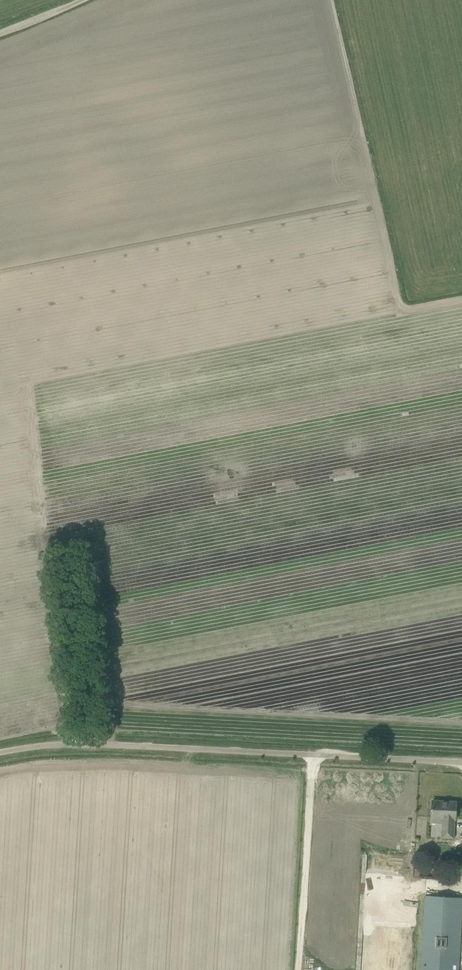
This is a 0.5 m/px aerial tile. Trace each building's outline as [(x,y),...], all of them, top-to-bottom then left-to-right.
[(456,802),(432,801),(432,818),(443,818),(442,837),(454,838),(455,819),(455,820),(456,802)] [(356,969),(411,969),(416,849),(362,847),(356,969)] [(460,957),(456,957),(456,948),(460,948),(461,907),(461,897),(428,895),(425,895),(423,931),(422,956),(421,956),(421,969),(459,969),(460,957)]
